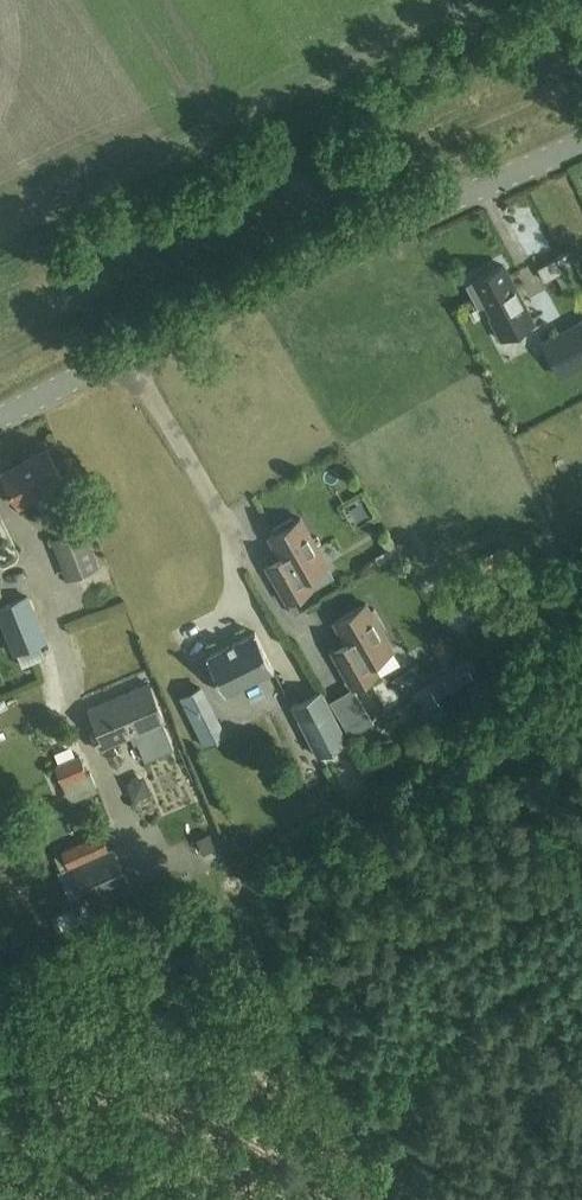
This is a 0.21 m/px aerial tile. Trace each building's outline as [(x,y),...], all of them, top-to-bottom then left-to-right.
[(556,257),(538,267),(545,281),(563,271),(556,257)] [(489,315),(501,338),(534,321),(516,286),(521,283),(516,274),(511,276),(504,264),(475,280),(476,282),(468,286),(478,305),(485,301),(492,314),(489,315)] [(542,341),(550,356),(558,371),(575,362),(581,358),(581,321),(560,332),(542,341)] [(48,449),(3,472),(20,505),(36,496),(41,505),(69,490),(65,483),(65,482),(48,449)] [(276,533),(270,536),(287,565),(272,573),(289,602),(314,588),(307,577),(328,564),(302,518),(295,521),(293,517),(274,528),(276,533)] [(99,565),(83,525),(51,538),(66,578),(99,565)] [(0,606),(0,618),(14,653),(17,651),(39,642),(46,639),(28,595),(0,606)] [(367,603),(335,621),(352,650),(337,658),(354,687),(379,673),(372,661),(394,649),(382,630),(387,627),(375,608),(371,610),(367,603)] [(210,657),(208,658),(228,695),(229,694),(229,693),(275,669),(276,669),(257,632),(255,633),(256,633),(210,657)] [(471,667),(433,688),(443,706),(481,686),(471,667)] [(173,748),(162,722),(167,720),(152,683),(90,708),(99,729),(92,732),(99,748),(131,735),(134,742),(137,741),(145,759),(173,748)] [(192,719),(210,709),(199,686),(180,695),(192,719)] [(323,689),(294,704),(320,754),(348,740),(323,689)] [(80,754),(54,764),(62,784),(88,774),(80,754)] [(211,830),(196,837),(201,851),(216,844),(211,830)] [(84,897),(86,902),(130,883),(114,846),(109,848),(101,831),(61,849),(63,852),(56,855),(62,869),(58,870),(72,903),(84,897)]
